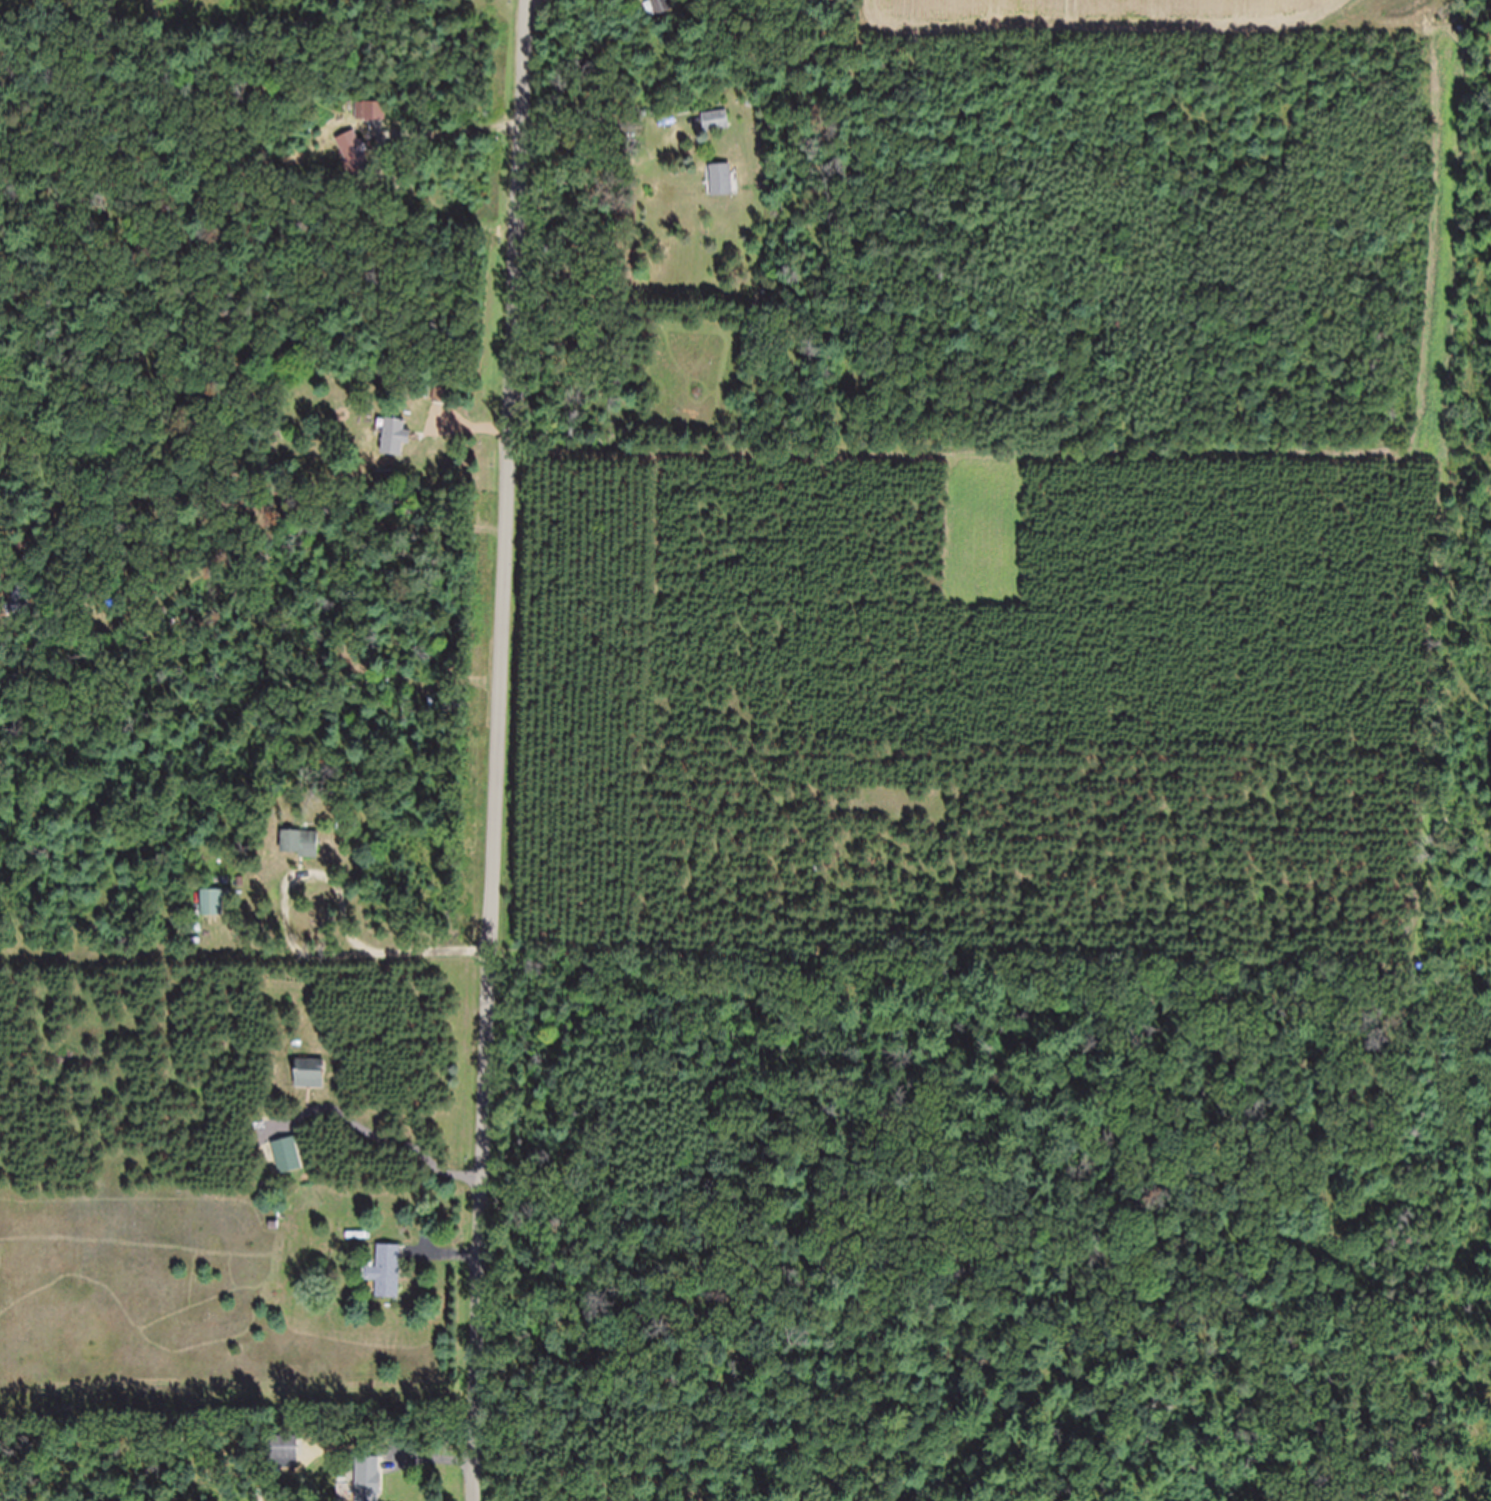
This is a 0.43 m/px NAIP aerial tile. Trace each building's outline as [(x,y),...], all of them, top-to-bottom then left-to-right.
[(645,13),(652,30),(674,21),(667,5),(645,13)] [(364,114),(364,133),(387,133),(387,114),(364,114)] [(703,124),(705,143),(732,141),(730,122),(703,124)] [(355,184),(372,176),(357,141),(339,149),(355,184)] [(711,176),(711,207),(732,207),(732,176),(711,176)] [(381,466),(402,469),(406,432),(378,429),(376,441),(384,442),(381,466)] [(318,867),(318,840),(282,840),(282,867),(318,867)] [(202,926),(226,926),(227,901),(202,900),(202,926)] [(325,1099),(325,1070),(295,1070),(295,1099),(325,1099)] [(401,1257),(378,1256),(377,1279),(366,1279),(365,1292),(377,1292),(377,1309),(400,1309),(401,1257)] [(279,1448),(279,1470),(299,1470),(299,1448),(279,1448)] [(357,1467),(357,1500),(381,1500),(381,1467),(357,1467)]
